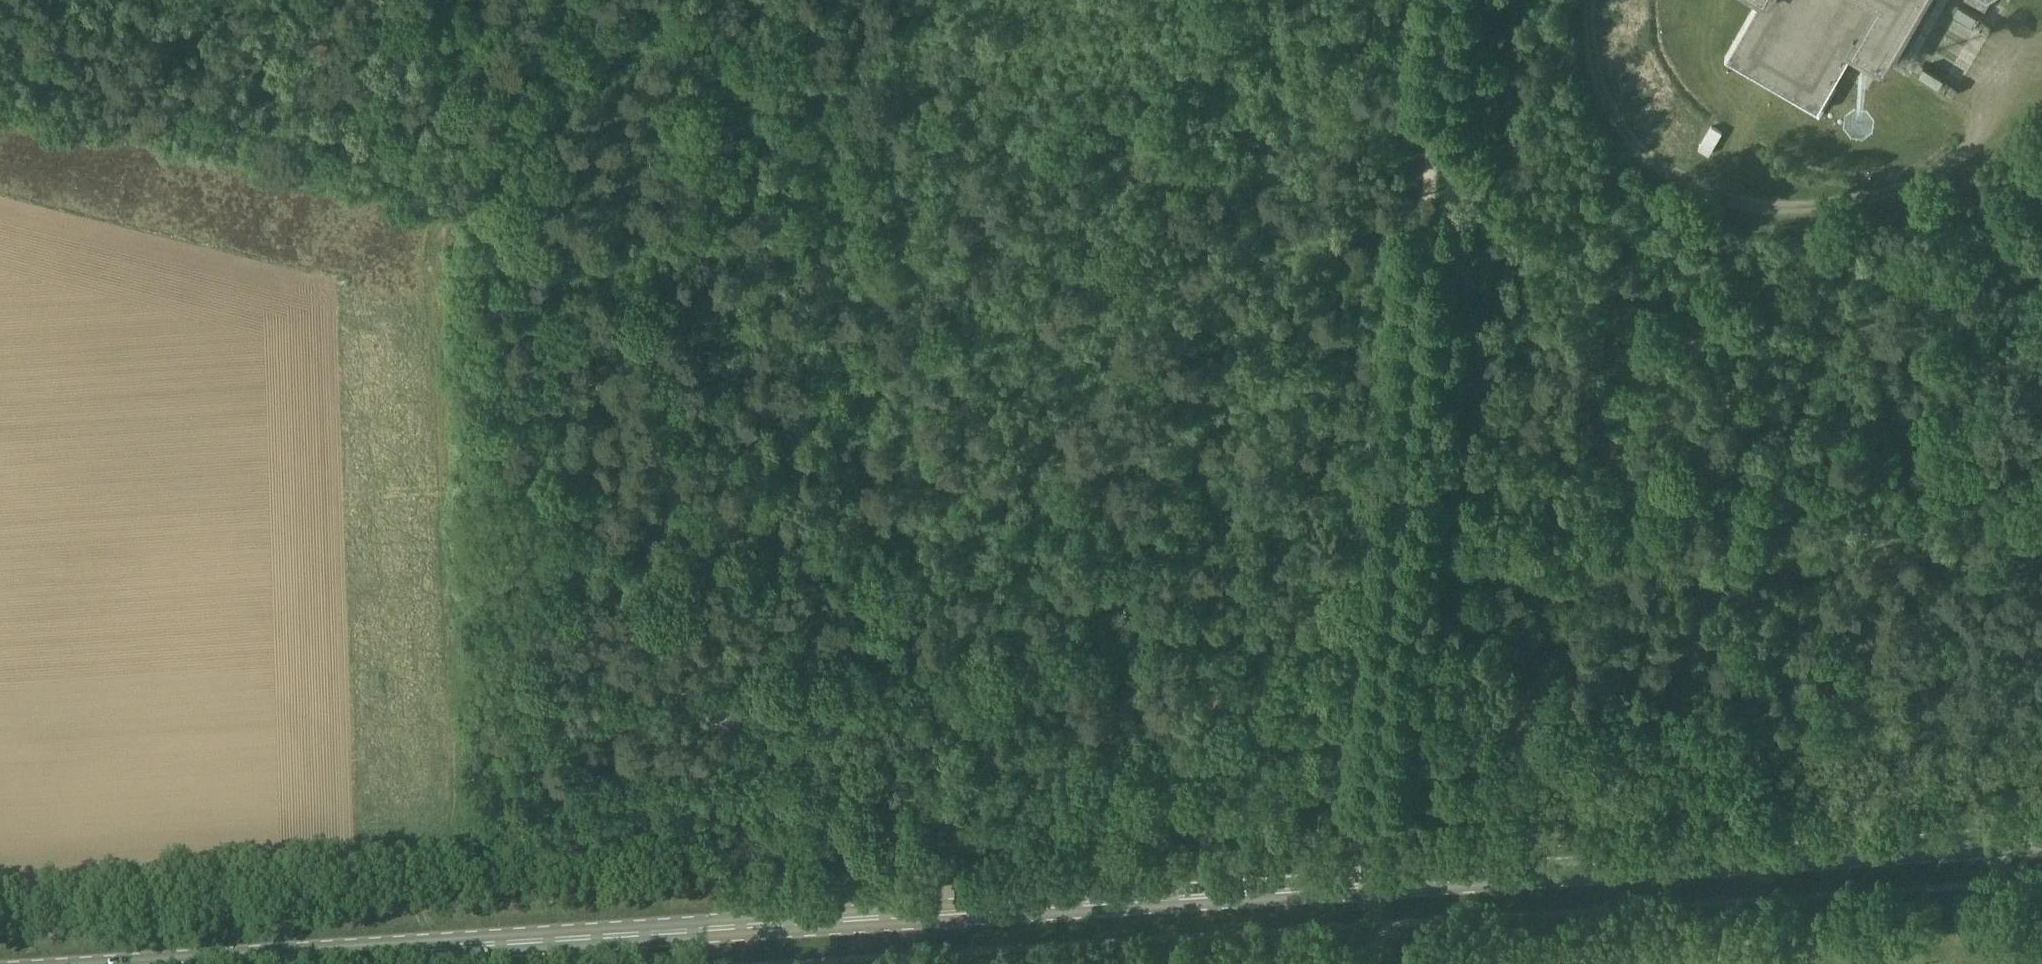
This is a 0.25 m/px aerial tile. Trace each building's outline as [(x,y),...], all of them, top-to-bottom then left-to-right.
[(1776,87),(1818,111),(1854,49),(1880,64),(1881,63),(1880,63),(1885,55),(1888,56),(1887,57),(1889,57),(1922,0),(1758,0),(1725,58),(1776,87)] [(1698,150),(1708,156),(1722,133),(1711,127),(1698,150)]
